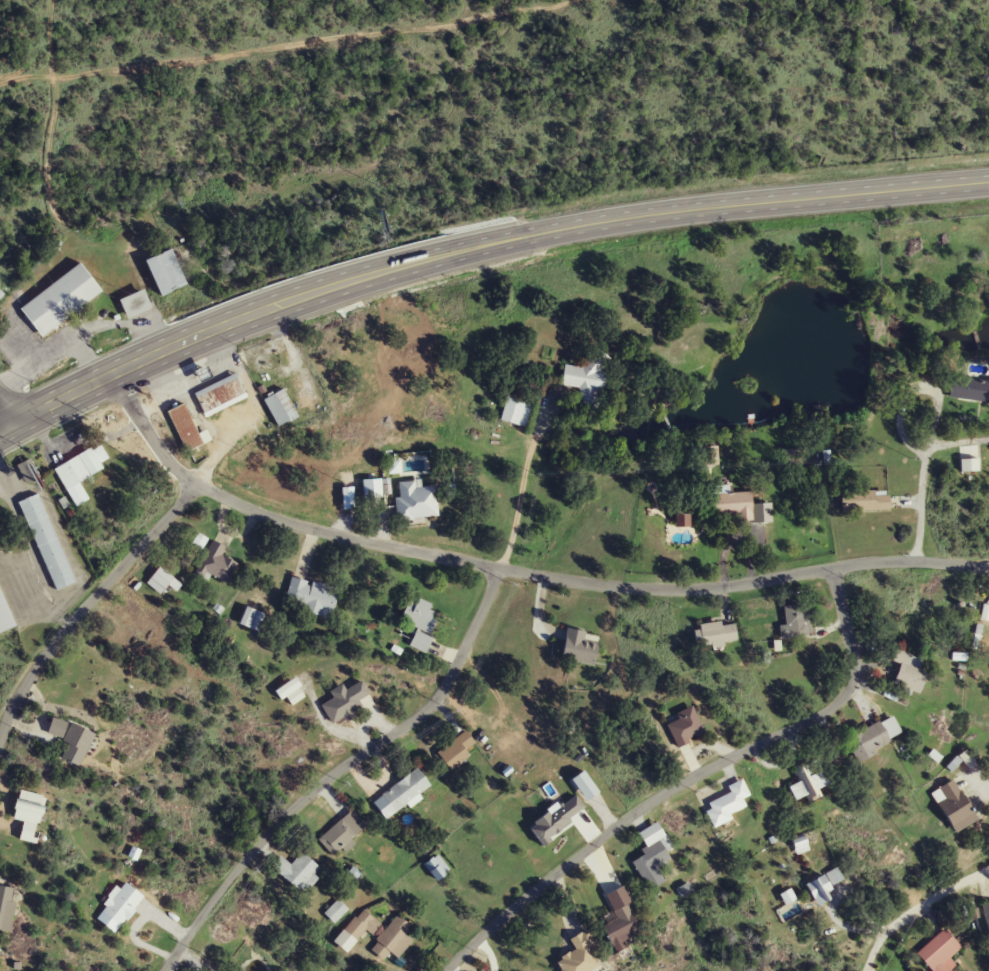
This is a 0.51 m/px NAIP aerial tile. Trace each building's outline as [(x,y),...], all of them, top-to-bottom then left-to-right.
[(188,284),(172,249),(146,260),(161,295),(188,284)] [(103,292),(82,263),(20,307),(41,337),(103,292)] [(120,300),(128,318),(152,307),(144,289),(120,300)] [(582,409),(597,411),(599,390),(605,390),(609,352),(588,350),(587,367),(564,365),(562,385),(584,388),(582,409)] [(194,394),(207,418),(248,396),(235,372),(194,394)] [(988,403),(988,379),(952,376),(950,398),(988,403)] [(264,398),(276,427),(298,418),(286,389),(264,398)] [(535,406),(508,396),(499,418),(526,429),(535,406)] [(167,411),(187,452),(212,440),(207,430),(199,434),(184,403),(167,411)] [(55,468),(75,507),(89,499),(79,482),(104,469),(100,462),(108,458),(100,443),(55,468)] [(437,486),(421,487),(421,481),(396,482),(398,519),(438,517),(437,486)] [(713,516),(752,515),(752,492),(713,493),(713,516)] [(20,501),(52,591),(73,584),(41,493),(20,501)] [(223,555),(226,547),(211,540),(197,571),(229,585),(239,562),(223,555)] [(173,578),(159,567),(146,583),(160,594),(173,578)] [(332,619),(339,588),(291,577),(284,608),(332,619)] [(15,627),(0,588),(0,633),(15,627)] [(410,600),(401,621),(431,634),(438,618),(429,614),(433,605),(418,599),(416,603),(410,600)] [(787,636),(810,636),(810,611),(787,611),(787,636)] [(736,624),(696,624),(696,645),(736,645),(736,624)] [(562,660),(594,667),(600,635),(568,629),(562,660)] [(433,640),(419,630),(410,644),(424,654),(433,640)] [(928,659),(895,654),(891,686),(924,691),(928,659)] [(286,698),(290,705),(306,697),(296,678),(274,690),(280,701),(286,698)] [(346,690),(343,685),(331,691),(334,699),(322,705),(332,726),(356,714),(354,710),(364,705),(361,699),(370,695),(364,681),(346,690)] [(705,733),(692,707),(665,721),(678,747),(705,733)] [(80,767),(96,734),(56,716),(49,733),(69,742),(62,759),(80,767)] [(857,764),(879,753),(875,747),(902,734),(893,716),(845,738),(857,764)] [(467,750),(476,744),(466,731),(437,752),(450,771),(472,755),(467,750)] [(796,802),(806,796),(810,803),(820,798),(817,791),(831,783),(824,770),(809,778),(801,764),(792,769),(799,782),(788,788),(796,802)] [(432,788),(419,769),(372,801),(386,820),(432,788)] [(716,827),(733,819),(730,814),(746,807),(743,799),(750,795),(742,779),(728,786),(731,793),(705,804),(716,827)] [(979,821),(955,779),(932,792),(956,834),(979,821)] [(38,844),(46,795),(19,791),(15,820),(24,822),(21,841),(38,844)] [(366,826),(350,810),(318,841),(334,857),(366,826)] [(639,832),(649,851),(632,860),(649,891),(665,883),(656,867),(671,859),(667,851),(673,848),(658,822),(639,832)] [(809,850),(805,839),(795,842),(798,854),(809,850)] [(321,869),(303,852),(290,865),(282,857),(273,866),(299,891),(321,869)] [(831,902),(826,891),(844,882),(838,869),(806,884),(818,908),(831,902)] [(120,889),(117,886),(99,910),(122,927),(145,897),(125,882),(120,889)] [(20,888),(0,885),(0,931),(11,933),(20,888)] [(325,913),(333,921),(346,909),(338,900),(325,913)] [(617,922),(606,924),(610,943),(639,938),(634,906),(615,909),(617,922)] [(372,935),(381,926),(364,909),(334,940),(346,952),(367,930),(372,935)] [(398,960),(413,940),(406,934),(412,926),(398,914),(370,949),(384,961),(390,953),(398,960)] [(962,948),(946,929),(916,952),(932,970),(952,970),(957,967),(950,958),(962,948)] [(600,967),(590,948),(596,944),(588,930),(570,940),(576,951),(557,961),(563,970),(593,970),(600,967)]
